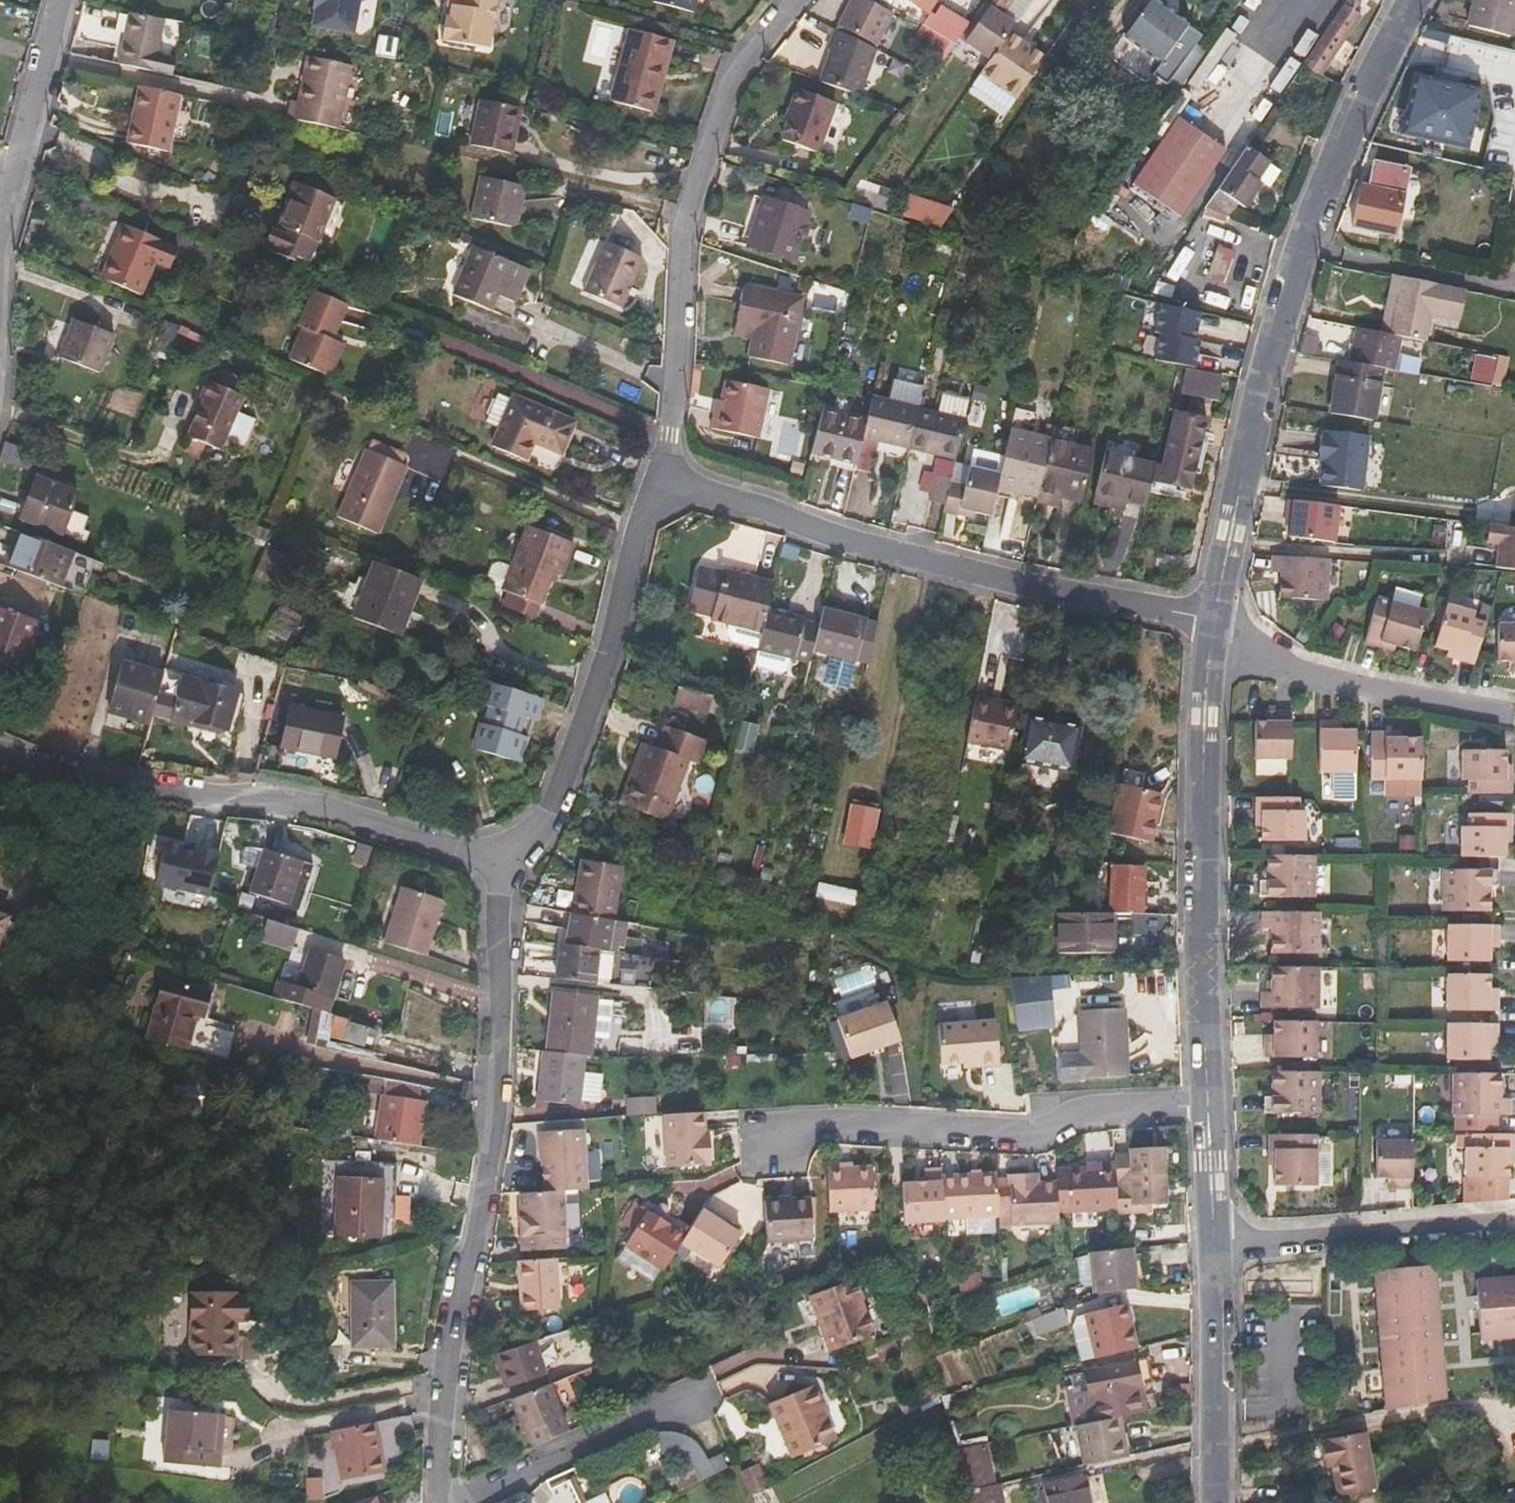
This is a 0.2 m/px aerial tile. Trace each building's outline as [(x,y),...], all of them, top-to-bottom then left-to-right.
[(311,7),(314,8),(311,25),(356,33),(361,7),(369,1),(369,0),(313,0),(311,7)] [(440,40),(487,48),(491,22),(497,18),(499,9),(495,3),(496,0),(448,0),(440,40)] [(694,0),(650,0),(650,1),(691,11),(694,0)] [(860,0),(849,0),(836,25),(876,44),(890,15),(860,0)] [(870,0),(860,0),(890,15),(892,11),(870,0)] [(934,0),(906,0),(926,12),(934,0)] [(1008,33),(1014,24),(1003,16),(1014,0),(985,0),(983,3),(988,6),(963,41),(989,60),(1008,33)] [(1123,34),(1141,47),(1167,10),(1153,0),(1148,0),(1123,34)] [(1358,2),(1354,0),(1345,0),(1301,65),(1318,76),(1359,16),(1353,10),(1358,2)] [(1509,36),(1514,13),(1514,0),(1474,0),(1468,25),(1509,36)] [(962,18),(939,4),(932,16),(956,29),(962,18)] [(1166,84),(1201,36),(1167,10),(1141,47),(1160,61),(1151,73),(1166,84)] [(162,17),(127,11),(117,62),(172,74),(175,59),(155,55),(162,17)] [(948,42),(956,29),(932,16),(929,14),(922,26),(947,41),(948,42)] [(876,44),(836,25),(834,30),(874,49),(876,44)] [(947,41),(922,26),(919,30),(945,44),(947,41)] [(628,29),(608,99),(648,110),(658,72),(664,74),(673,41),(628,29)] [(825,47),(830,49),(818,81),(859,95),(875,50),(874,49),(834,30),(825,47)] [(915,36),(941,51),(945,44),(919,30),(915,36)] [(1008,33),(989,60),(980,72),(1016,97),(1044,59),(1008,33)] [(1293,35),(1259,88),(1277,100),(1311,46),(1293,35)] [(297,101),(290,100),(287,117),(290,118),(336,128),(349,65),(306,56),(297,101)] [(648,110),(653,112),(664,74),(658,72),(648,110)] [(1447,144),(1458,93),(1412,82),(1400,133),(1447,144)] [(178,93),(138,85),(133,106),(173,116),(178,93)] [(791,107),(779,139),(814,152),(832,103),(793,88),(787,105),(791,107)] [(469,143),(510,153),(516,130),(511,129),(515,108),(480,99),(469,143)] [(1199,108),(1189,102),(1152,155),(1162,162),(1199,108)] [(132,112),(136,113),(132,131),(168,139),(173,116),(133,106),(132,112)] [(516,130),(521,109),(515,108),(511,129),(516,130)] [(1199,108),(1162,162),(1146,187),(1183,212),(1236,133),(1199,108)] [(132,131),(136,113),(132,112),(128,130),(132,131)] [(129,141),(166,150),(168,139),(132,131),(129,141)] [(1273,154),(1277,147),(1255,132),(1250,139),(1273,154)] [(1265,176),(1262,173),(1273,154),(1250,139),(1212,196),(1231,208),(1235,210),(1244,197),(1249,201),(1265,176)] [(1152,155),(1135,179),(1146,187),(1162,162),(1152,155)] [(1394,233),(1407,168),(1373,160),(1367,186),(1361,186),(1352,224),(1394,233)] [(471,218),(517,228),(526,186),(480,176),(471,218)] [(845,195),(884,209),(896,192),(858,179),(845,195)] [(316,240),(333,198),(292,181),(275,224),(316,240)] [(1209,200),(1228,212),(1231,208),(1212,196),(1209,200)] [(792,260),(806,214),(762,200),(747,245),(792,260)] [(911,218),(939,228),(951,211),(917,200),(911,218)] [(163,241),(120,223),(111,243),(117,246),(103,278),(140,294),(154,261),(169,268),(178,247),(163,241)] [(619,307),(641,257),(604,242),(583,291),(619,307)] [(111,243),(97,276),(103,278),(117,246),(111,243)] [(496,293),(515,301),(529,269),(472,246),(452,294),(489,310),(496,293)] [(1219,247),(1208,275),(1222,279),(1232,252),(1219,247)] [(1403,277),(1393,275),(1381,332),(1391,334),(1403,277)] [(1428,315),(1458,320),(1465,290),(1403,277),(1391,334),(1398,336),(1423,341),(1428,315)] [(802,297),(742,285),(734,326),(752,329),(750,342),(747,356),(789,365),(802,297)] [(330,341),(346,304),(312,290),(298,325),(301,327),(288,359),(330,376),(342,345),(330,341)] [(1159,331),(1193,339),(1199,312),(1160,303),(1154,331),(1159,332),(1159,331)] [(72,318),(57,356),(98,373),(114,334),(72,318)] [(750,342),(752,329),(734,326),(732,337),(750,342)] [(1381,332),(1357,327),(1350,363),(1383,368),(1392,370),(1398,336),(1391,334),(1381,332)] [(1192,366),(1198,340),(1193,339),(1159,331),(1159,332),(1153,358),(1192,366)] [(1314,357),(1318,337),(1304,334),(1299,355),(1314,357)] [(1488,382),(1492,358),(1475,355),(1471,379),(1488,382)] [(1330,413),(1375,421),(1383,368),(1350,363),(1339,361),(1330,413)] [(1216,401),(1221,376),(1184,368),(1180,388),(1191,391),(1191,396),(1216,401)] [(201,401),(186,434),(217,448),(220,441),(241,450),(254,422),(233,413),(241,395),(206,379),(196,398),(201,401)] [(757,438),(767,389),(724,380),(720,399),(718,411),(714,411),(710,428),(757,438)] [(921,386),(895,380),(890,400),(916,407),(921,386)] [(500,388),(489,413),(500,418),(511,392),(500,388)] [(534,445),(537,438),(565,450),(577,421),(511,392),(500,418),(489,444),(527,461),(534,445)] [(890,400),(871,396),(865,419),(864,427),(861,437),(907,447),(916,408),(916,407),(890,400)] [(963,420),(967,405),(938,398),(934,412),(942,414),(963,420)] [(1031,434),(1037,410),(1014,404),(1009,429),(1031,434)] [(864,427),(865,419),(820,408),(819,416),(864,427)] [(954,460),(963,420),(942,414),(934,412),(916,408),(907,447),(906,449),(954,460)] [(1154,467),(1152,474),(1150,481),(1190,490),(1197,462),(1207,418),(1173,410),(1163,454),(1160,468),(1154,467)] [(864,427),(819,416),(811,447),(857,458),(861,437),(864,427)] [(1018,492),(1031,434),(1009,429),(998,473),(995,487),(1018,492)] [(1327,435),(1320,434),(1318,452),(1324,453),(1323,461),(1320,485),(1363,490),(1370,436),(1328,431),(1327,435)] [(1049,439),(1050,438),(1031,434),(1018,492),(1036,496),(1037,492),(1049,439)] [(534,445),(561,457),(565,450),(537,438),(534,445)] [(1079,502),(1092,449),(1049,439),(1037,492),(1060,498),(1079,502)] [(1138,447),(1107,440),(1104,452),(1134,460),(1138,447)] [(4,460),(26,470),(34,453),(11,444),(4,460)] [(401,457),(375,446),(372,452),(398,463),(401,457)] [(811,447),(809,454),(855,465),(857,458),(811,447)] [(406,466),(398,463),(372,452),(365,448),(337,516),(378,533),(406,466)] [(1152,474),(1154,467),(1155,465),(1134,460),(1104,452),(1094,494),(1125,502),(1144,508),(1150,481),(1152,474)] [(959,507),(974,511),(988,515),(995,487),(998,473),(968,466),(963,485),(949,482),(943,505),(942,512),(957,515),(959,507)] [(934,473),(927,501),(943,505),(949,482),(950,477),(934,473)] [(60,532),(76,492),(36,476),(20,517),(60,532)] [(1058,507),(1060,498),(1037,492),(1036,496),(1035,502),(1058,507)] [(1091,505),(1122,512),(1125,502),(1094,494),(1091,505)] [(1333,542),(1337,506),(1287,500),(1285,516),(1291,517),(1289,526),(1288,537),(1333,542)] [(957,515),(973,519),(974,511),(959,507),(957,515)] [(268,531),(239,519),(234,530),(264,542),(268,531)] [(502,589),(508,591),(537,604),(538,604),(550,573),(560,577),(573,544),(526,525),(511,565),(502,587),(502,589)] [(1491,525),(1488,543),(1501,545),(1498,568),(1514,570),(1514,528),(1491,525)] [(10,546),(12,547),(5,565),(55,583),(68,550),(17,530),(10,546)] [(291,558),(266,548),(254,576),(278,586),(291,558)] [(76,553),(68,550),(55,583),(64,587),(76,553)] [(79,553),(67,585),(84,591),(95,559),(79,553)] [(1279,597),(1324,601),(1328,559),(1272,555),(1270,572),(1281,574),(1279,597)] [(489,582),(502,587),(511,565),(498,560),(491,563),(487,576),(489,582)] [(409,575),(374,561),(352,617),(398,636),(420,579),(409,575)] [(711,616),(722,570),(698,564),(687,610),(711,616)] [(711,616),(710,618),(732,624),(761,632),(767,607),(774,582),(722,568),(722,570),(711,616)] [(502,606),(532,618),(537,604),(508,591),(502,606)] [(1383,645),(1397,649),(1418,655),(1430,613),(1380,602),(1367,645),(1381,649),(1383,645)] [(757,648),(787,656),(809,662),(812,650),(817,628),(784,619),(786,612),(767,607),(761,632),(757,647),(757,648)] [(277,608),(270,620),(273,622),(289,633),(292,634),(299,624),(277,608)] [(854,660),(864,619),(822,609),(817,628),(812,650),(854,660)] [(1449,654),(1463,659),(1462,663),(1477,669),(1489,626),(1476,623),(1476,616),(1450,609),(1436,649),(1449,654)] [(34,623),(0,612),(0,667),(18,673),(34,623)] [(283,641),(289,633),(273,622),(267,630),(283,641)] [(735,640),(757,647),(761,632),(732,624),(730,632),(735,640)] [(1502,628),(1499,664),(1512,665),(1512,676),(1514,676),(1514,629),(1502,628)] [(1381,649),(1394,654),(1397,649),(1383,645),(1381,649)] [(787,656),(757,648),(753,664),(781,671),(783,670),(784,669),(787,656)] [(1449,654),(1448,659),(1462,663),(1463,659),(1449,654)] [(854,686),(857,661),(826,657),(823,683),(854,686)] [(157,690),(161,674),(162,671),(122,660),(109,707),(149,718),(150,714),(152,708),(157,690)] [(161,674),(157,690),(177,695),(181,680),(161,674)] [(157,690),(152,708),(150,714),(224,733),(235,692),(182,678),(181,680),(177,695),(157,690)] [(474,703),(487,707),(482,724),(484,725),(481,738),(523,752),(527,737),(520,734),(524,718),(532,720),(537,721),(544,698),(481,680),(474,703)] [(398,698),(373,685),(369,693),(394,706),(398,698)] [(674,700),(705,709),(709,694),(693,690),(677,686),(674,700)] [(967,735),(1009,743),(1018,701),(976,693),(967,735)] [(414,715),(418,708),(398,698),(394,706),(414,715)] [(333,757),(341,718),(289,706),(280,746),(333,757)] [(1258,724),(1257,761),(1293,762),(1294,713),(1269,714),(1269,723),(1258,724)] [(1071,770),(1080,728),(1027,717),(1018,760),(1071,770)] [(527,737),(532,720),(524,718),(520,734),(527,737)] [(482,724),(477,723),(473,735),(481,738),(484,725),(482,724)] [(1343,733),(1336,733),(1336,724),(1323,723),(1321,775),(1335,775),(1334,802),(1355,802),(1358,733),(1343,733)] [(633,763),(638,765),(624,806),(666,821),(688,760),(697,764),(706,740),(664,725),(655,748),(640,742),(633,763)] [(1403,741),(1390,741),(1389,734),(1374,734),(1372,780),(1388,781),(1388,795),(1423,796),(1423,782),(1424,741),(1403,741)] [(473,735),(469,748),(477,750),(481,738),(473,735)] [(477,750),(519,763),(523,752),(481,738),(477,750)] [(1459,780),(1466,780),(1466,795),(1509,795),(1509,778),(1503,778),(1504,764),(1503,750),(1460,750),(1459,780)] [(633,763),(618,804),(624,806),(638,765),(633,763)] [(1145,842),(1154,794),(1118,786),(1108,834),(1145,842)] [(1258,814),(1263,814),(1263,828),(1263,843),(1307,842),(1307,813),(1302,813),(1301,800),(1293,799),(1258,800),(1258,814)] [(875,812),(853,807),(846,840),(869,845),(875,812)] [(1458,856),(1503,857),(1503,842),(1503,828),(1509,828),(1509,813),(1466,813),(1465,825),(1459,826),(1458,856)] [(480,819),(462,823),(465,832),(483,828),(480,819)] [(155,882),(209,894),(218,851),(194,845),(193,847),(192,851),(182,849),(183,845),(164,841),(155,882)] [(251,891),(298,908),(313,864),(263,848),(242,846),(237,860),(259,868),(251,891)] [(1260,896),(1313,897),(1313,857),(1267,856),(1267,880),(1260,880),(1260,896)] [(623,866),(584,860),(575,913),(614,920),(623,866)] [(1111,867),(1108,909),(1133,910),(1135,868),(1111,867)] [(1495,885),(1495,867),(1443,868),(1442,912),(1487,909),(1488,885),(1495,885)] [(1141,911),(1144,868),(1135,868),(1133,910),(1141,911)] [(424,954),(442,899),(400,886),(382,941),(424,954)] [(225,928),(292,949),(299,927),(232,906),(225,928)] [(1057,913),(1057,953),(1105,953),(1105,912),(1088,912),(1057,913)] [(601,949),(625,952),(629,922),(614,920),(575,913),(570,944),(601,949)] [(1272,952),(1317,952),(1319,913),(1262,913),(1262,928),(1272,928),(1272,952)] [(1447,959),(1490,958),(1490,946),(1490,939),(1498,939),(1499,923),(1447,923),(1447,959)] [(559,977),(595,981),(601,949),(570,944),(564,943),(559,977)] [(302,985),(331,994),(342,961),(312,952),(302,985)] [(1262,1005),(1316,1006),(1317,966),(1272,966),(1272,989),(1262,989),(1262,1005)] [(1498,998),(1488,998),(1489,986),(1489,973),(1447,972),(1447,1009),(1498,1010),(1498,998)] [(1050,975),(1052,992),(1071,990),(1070,974),(1050,975)] [(1018,1029),(1056,1025),(1052,992),(1050,975),(1012,977),(1018,1029)] [(162,979),(147,1035),(189,1047),(193,1048),(226,1054),(231,1033),(199,1024),(209,991),(162,979)] [(1498,998),(1498,986),(1489,986),(1488,998),(1498,998)] [(593,1016),(595,997),(596,994),(555,991),(548,1051),(584,1054),(589,1054),(591,1035),(593,1016)] [(595,997),(593,1016),(591,1035),(606,1036),(610,999),(595,997)] [(849,1057),(899,1040),(887,1002),(837,1019),(849,1057)] [(312,1006),(307,1044),(315,1046),(322,1009),(312,1006)] [(377,1030),(334,1016),(335,1013),(322,1009),(315,1046),(327,1048),(331,1032),(372,1045),(377,1030)] [(1061,1057),(1062,1080),(1128,1077),(1125,1011),(1082,1013),(1084,1056),(1061,1057)] [(1315,1056),(1315,1020),(1273,1019),(1272,1033),(1272,1041),(1263,1041),(1263,1056),(1315,1056)] [(943,1063),(965,1062),(978,1061),(978,1066),(1001,1065),(999,1021),(941,1024),(943,1063)] [(1497,1037),(1498,1022),(1447,1022),(1447,1058),(1487,1058),(1487,1045),(1487,1037),(1497,1037)] [(1487,1045),(1497,1045),(1497,1037),(1487,1037),(1487,1045)] [(189,1047),(225,1057),(226,1054),(193,1048),(189,1047)] [(603,1073),(583,1071),(584,1054),(548,1051),(545,1051),(540,1100),(579,1105),(580,1100),(599,1102),(603,1073)] [(1318,1112),(1318,1070),(1273,1070),(1273,1096),(1265,1096),(1265,1112),(1318,1112)] [(1500,1097),(1500,1071),(1455,1071),(1454,1113),(1509,1113),(1509,1098),(1500,1097)] [(424,1085),(386,1076),(383,1092),(422,1098),(424,1085)] [(179,1088),(177,1101),(203,1104),(204,1091),(179,1088)] [(422,1098),(383,1092),(380,1111),(426,1119),(428,1099),(422,1098)] [(654,1095),(629,1096),(629,1114),(655,1112),(654,1095)] [(706,1145),(705,1135),(704,1110),(663,1112),(666,1166),(711,1164),(710,1145),(706,1145)] [(426,1119),(380,1111),(376,1137),(423,1144),(426,1119)] [(559,1189),(563,1189),(588,1188),(584,1129),(542,1132),(545,1190),(559,1189)] [(1464,1176),(1507,1176),(1507,1161),(1507,1148),(1513,1148),(1514,1132),(1470,1132),(1470,1146),(1465,1146),(1464,1176)] [(1276,1184),(1317,1185),(1318,1134),(1271,1134),(1271,1149),(1276,1149),(1276,1184)] [(1377,1177),(1389,1178),(1389,1188),(1413,1188),(1413,1141),(1378,1140),(1377,1177)] [(1116,1155),(1117,1162),(1118,1209),(1118,1213),(1150,1211),(1150,1205),(1167,1204),(1164,1147),(1130,1149),(1131,1154),(1116,1155)] [(379,1220),(381,1179),(396,1180),(396,1162),(338,1159),(335,1234),(378,1236),(379,1220)] [(1097,1163),(1097,1169),(1086,1169),(1065,1170),(1067,1210),(1118,1209),(1117,1162),(1097,1163)] [(845,1167),(845,1163),(828,1164),(831,1209),(874,1207),(872,1166),(845,1167)] [(902,1182),(904,1219),(945,1218),(945,1215),(944,1178),(944,1173),(943,1167),(924,1168),(924,1181),(902,1182)] [(999,1214),(998,1171),(956,1173),(956,1178),(944,1178),(945,1215),(999,1214)] [(1007,1175),(1009,1224),(1018,1224),(1028,1223),(1059,1219),(1057,1180),(1039,1181),(1038,1173),(1025,1174),(1007,1175)] [(379,1220),(394,1220),(396,1180),(381,1179),(379,1220)] [(563,1189),(559,1189),(545,1190),(521,1191),(522,1216),(521,1216),(522,1249),(565,1247),(564,1232),(566,1232),(563,1189)] [(810,1235),(808,1196),(765,1199),(768,1238),(810,1235)] [(724,1221),(715,1216),(718,1212),(705,1203),(692,1223),(686,1232),(680,1241),(717,1265),(740,1231),(724,1221)] [(680,1241),(686,1232),(671,1224),(647,1208),(625,1243),(663,1268),(680,1241)] [(724,1221),(727,1217),(718,1212),(715,1216),(724,1221)] [(692,1223),(677,1214),(671,1224),(686,1232),(692,1223)] [(1099,1292),(1132,1288),(1128,1248),(1119,1249),(1094,1252),(1080,1256),(1083,1280),(1086,1283),(1099,1283),(1099,1292)] [(524,1308),(561,1307),(558,1256),(520,1258),(522,1281),(525,1281),(525,1293),(523,1293),(524,1308)] [(1456,1398),(1445,1263),(1384,1268),(1396,1409),(1456,1398)] [(1486,1278),(1491,1339),(1514,1336),(1514,1275),(1486,1278)] [(354,1345),(389,1345),(389,1283),(354,1283),(354,1345)] [(1329,1309),(1342,1309),(1342,1284),(1329,1283),(1329,1309)] [(812,1300),(831,1352),(874,1336),(862,1304),(866,1302),(859,1284),(812,1300)] [(233,1321),(245,1321),(245,1299),(233,1299),(233,1294),(191,1294),(189,1353),(232,1353),(233,1321)] [(1081,1316),(1074,1327),(1082,1361),(1137,1348),(1126,1304),(1081,1316)] [(1037,1333),(1069,1321),(1063,1306),(1039,1315),(1031,1318),(1037,1333)] [(1031,1318),(1039,1315),(1036,1307),(1019,1313),(1022,1321),(1031,1318)] [(506,1386),(546,1374),(535,1340),(495,1353),(506,1386)] [(896,1342),(877,1348),(883,1363),(896,1358),(901,1356),(896,1342)] [(316,1366),(342,1366),(342,1350),(316,1350),(316,1366)] [(1150,1379),(1147,1360),(1133,1364),(1137,1381),(1150,1379)] [(1140,1394),(1137,1381),(1133,1364),(1081,1373),(1084,1390),(1070,1393),(1069,1385),(1061,1387),(1069,1426),(1090,1422),(1117,1417),(1156,1409),(1153,1392),(1140,1394)] [(573,1390),(568,1376),(549,1384),(554,1396),(573,1390)] [(566,1431),(554,1396),(549,1384),(511,1398),(521,1424),(524,1424),(532,1446),(566,1431)] [(941,1396),(938,1384),(916,1395),(921,1406),(941,1396)] [(772,1405),(792,1455),(832,1439),(819,1408),(823,1406),(816,1388),(772,1405)] [(1192,1388),(1179,1391),(1179,1405),(1192,1403),(1192,1388)] [(911,1398),(898,1405),(902,1416),(921,1406),(916,1395),(911,1398)] [(166,1462),(220,1466),(221,1451),(214,1450),(216,1413),(171,1410),(166,1462)] [(405,1410),(330,1428),(336,1451),(374,1440),(373,1436),(409,1427),(405,1410)] [(221,1451),(224,1414),(216,1413),(214,1450),(221,1451)] [(1084,1465),(1125,1456),(1117,1417),(1090,1422),(1076,1424),(1084,1465)] [(688,1481),(728,1467),(723,1455),(707,1461),(695,1427),(672,1435),(688,1481)] [(1322,1460),(1332,1459),(1333,1466),(1338,1496),(1373,1489),(1363,1433),(1318,1441),(1322,1460)] [(368,1454),(376,1452),(374,1440),(336,1451),(342,1476),(371,1469),(368,1454)] [(969,1489),(993,1484),(985,1442),(958,1447),(963,1466),(969,1489)] [(1322,1460),(1323,1467),(1333,1466),(1332,1459),(1322,1460)] [(570,1479),(524,1499),(515,1502),(583,1502),(570,1479)] [(1083,1479),(1048,1486),(1051,1502),(1088,1502),(1083,1479)] [(998,1483),(993,1484),(969,1489),(972,1502),(1002,1502),(998,1483)] [(399,1488),(353,1502),(404,1502),(399,1488)]
